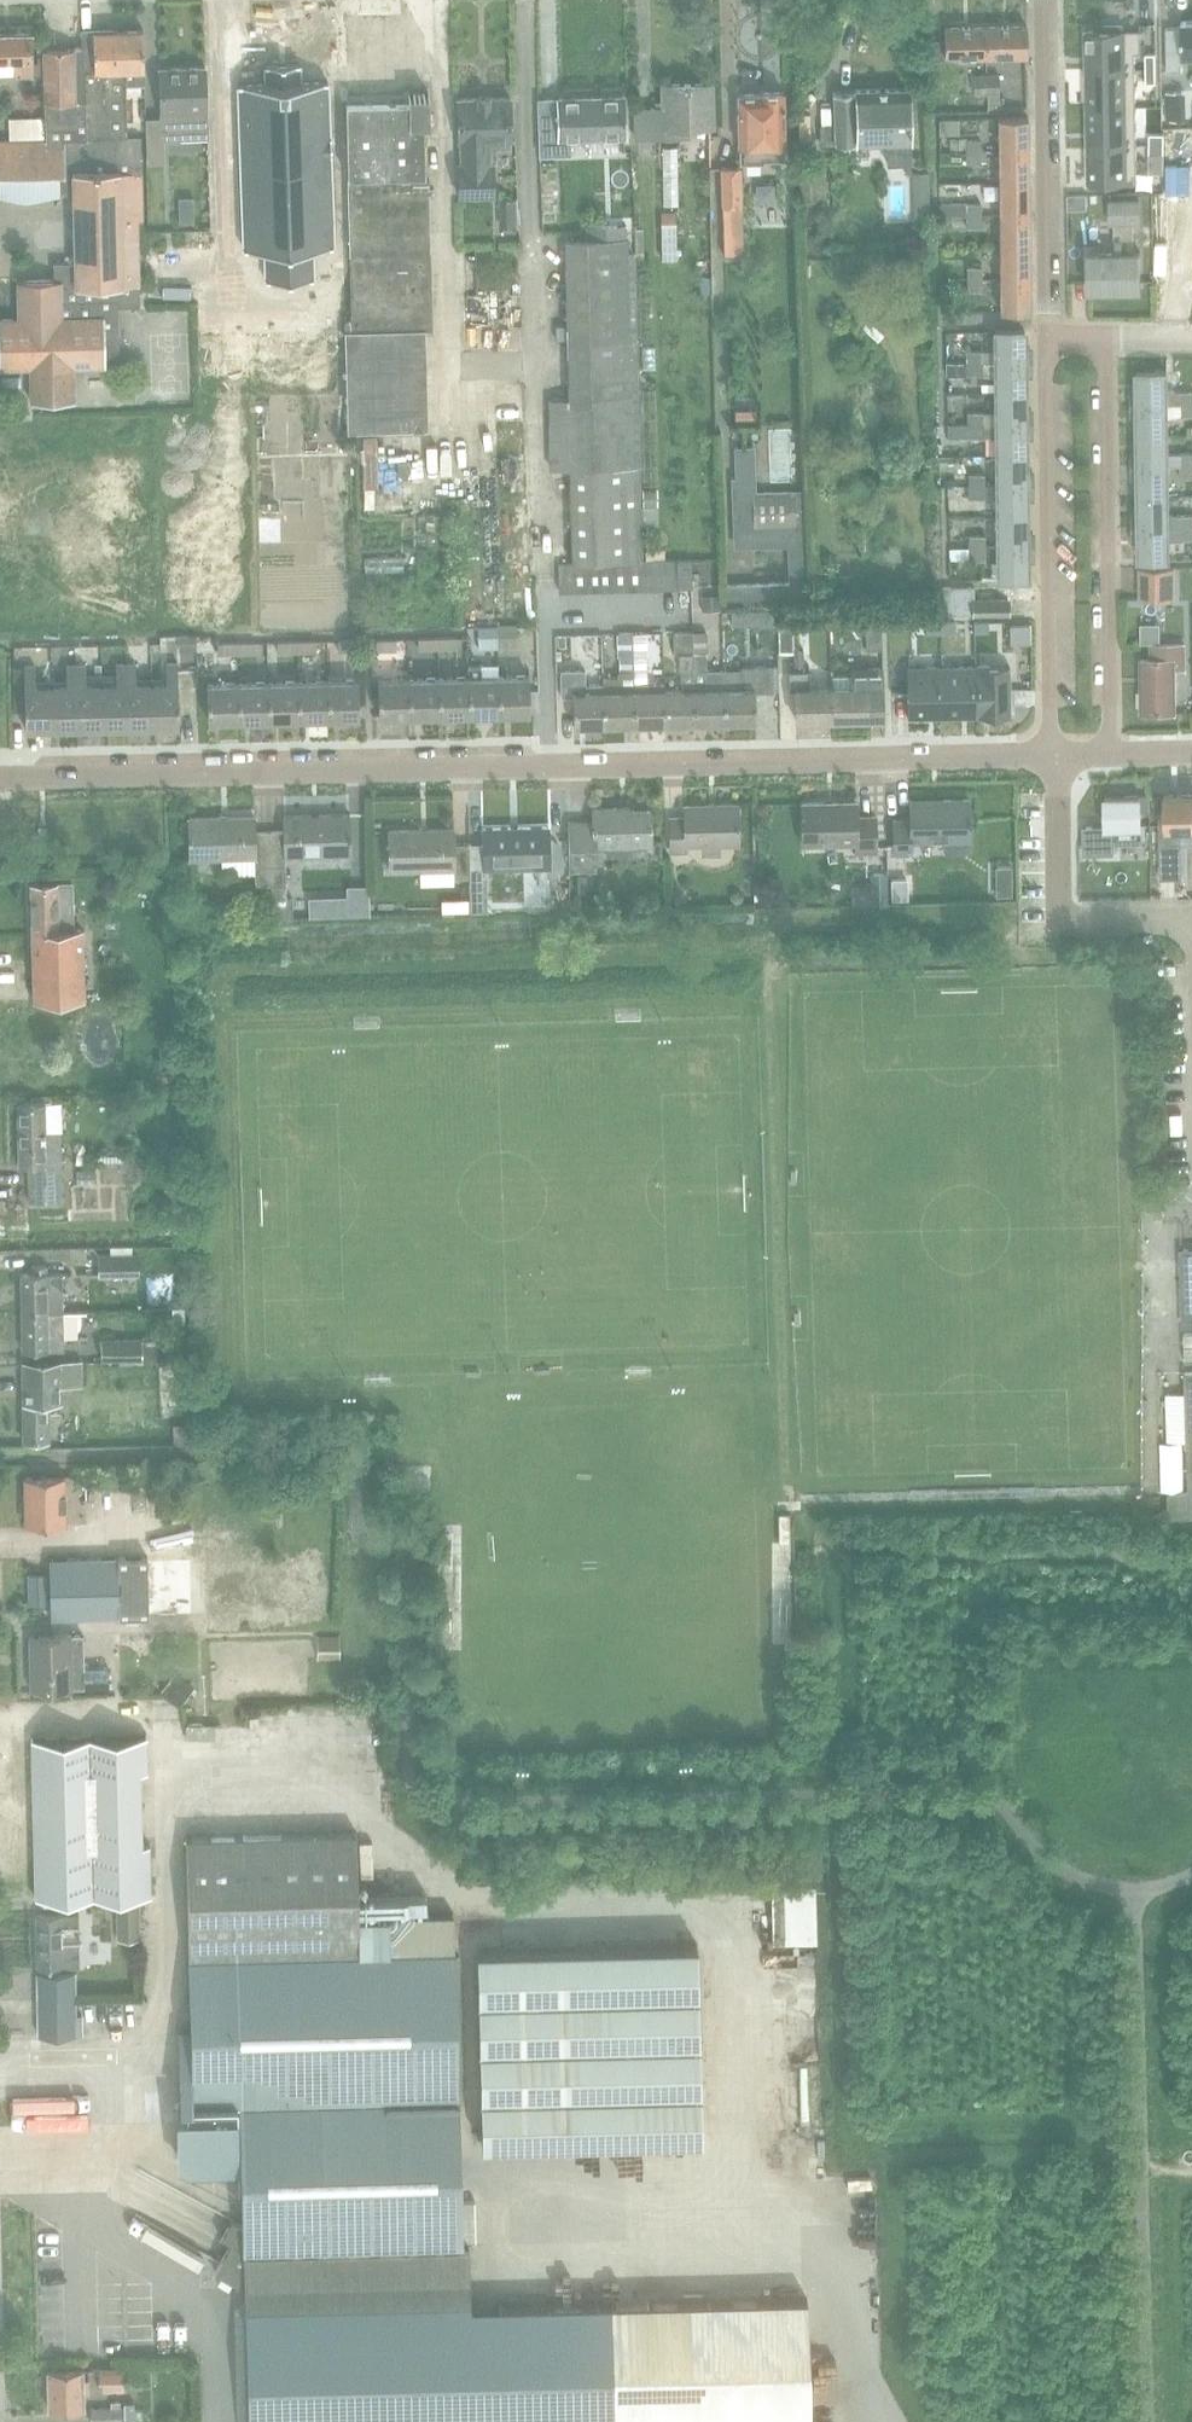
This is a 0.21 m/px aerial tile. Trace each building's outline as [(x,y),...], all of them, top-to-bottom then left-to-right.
[(1167,26),(1168,70),(1183,70),(1183,54),(1191,54),(1191,20),(1182,21),(1182,26),(1167,26)] [(1104,28),(1085,28),(1086,68),(1136,67),(1135,50),(1141,50),(1141,28),(1123,28),(1123,23),(1104,23),(1104,28)] [(1026,24),(985,25),(985,56),(1014,56),(1014,50),(1027,50),(1026,24)] [(985,56),(985,25),(943,26),(944,52),(958,51),(958,57),(985,56)] [(86,136),(93,136),(128,135),(126,83),(144,83),(144,67),(143,28),(84,30),(84,46),(74,46),(75,99),(85,99),(86,136)] [(15,73),(33,73),(32,31),(0,32),(0,59),(14,59),(15,73)] [(75,99),(74,46),(44,46),(45,137),(86,136),(85,99),(75,99)] [(1156,52),(1146,52),(1146,66),(1156,66),(1156,52)] [(266,82),(238,82),(244,248),(265,247),(266,280),(313,278),(312,246),(333,245),(329,154),(331,153),(331,135),(329,135),(327,79),(315,80),(309,80),(300,80),(299,62),(265,63),(266,82)] [(206,109),(205,65),(159,66),(161,116),(161,137),(182,136),(182,125),(205,125),(207,125),(206,109)] [(1156,66),(1146,66),(1146,81),(1156,81),(1156,66)] [(1136,67),(1086,68),(1087,105),(1136,104),(1136,67)] [(986,92),(986,74),(973,74),(973,92),(986,92)] [(998,74),(986,74),(986,92),(988,92),(998,91),(998,74)] [(663,107),(635,107),(635,136),(690,135),(689,125),(714,124),(713,83),(663,84),(663,107)] [(910,161),(907,87),(854,89),(854,91),(832,92),(832,116),(818,117),(819,141),(833,141),(886,139),(887,162),(904,162),(910,161)] [(1171,117),(1191,116),(1191,89),(1170,90),(1171,117)] [(409,97),(347,99),(353,320),(346,321),(349,427),(427,424),(424,328),(431,328),(427,170),(425,170),(424,121),(431,120),(430,90),(409,91),(409,97)] [(783,156),(783,142),(784,142),(783,91),(761,91),(761,93),(738,93),(739,142),(740,142),(741,160),(753,160),(764,160),(764,157),(783,156)] [(998,91),(988,92),(988,105),(998,105),(998,91)] [(477,96),(457,97),(458,140),(460,140),(460,161),(458,161),(458,194),(493,194),(493,161),(490,161),(490,139),(510,138),(509,96),(489,96),(488,95),(477,95),(477,96)] [(624,95),(575,96),(575,121),(577,121),(577,137),(626,136),(624,95)] [(559,97),(539,98),(540,155),(571,154),(571,137),(577,137),(577,121),(575,121),(575,96),(559,97)] [(1136,104),(1087,105),(1087,143),(1137,142),(1136,104)] [(9,138),(45,137),(45,115),(9,116),(9,138)] [(1029,149),(1028,116),(999,116),(999,149),(1029,149)] [(957,117),(939,118),(939,132),(957,132),(957,117)] [(1164,132),(1150,132),(1150,142),(1164,142),(1164,132)] [(139,218),(142,218),(141,134),(128,135),(93,136),(94,169),(72,169),(73,192),(74,261),(53,261),(53,279),(18,279),(18,317),(0,318),(0,366),(30,366),(31,401),(74,400),(73,365),(106,364),(106,356),(119,355),(118,305),(141,304),(139,218)] [(962,134),(950,135),(950,146),(962,145),(962,134)] [(966,136),(966,149),(980,149),(980,135),(966,136)] [(93,136),(86,136),(45,137),(0,138),(0,194),(16,193),(16,194),(24,200),(27,200),(35,194),(35,193),(73,192),(72,169),(94,169),(93,136)] [(1137,142),(1087,143),(1088,182),(1137,181),(1137,142)] [(1164,142),(1150,142),(1149,151),(1164,151),(1164,142)] [(162,143),(148,143),(149,159),(163,159),(162,143)] [(981,163),(980,149),(966,149),(966,163),(981,163)] [(1029,180),(1029,149),(999,149),(1000,181),(1029,180)] [(800,201),(826,200),(825,165),(799,166),(800,201)] [(721,167),(722,206),(740,206),(740,167),(721,167)] [(210,215),(183,215),(183,254),(209,253),(208,221),(225,221),(225,171),(209,171),(210,215)] [(1029,212),(1029,180),(1000,181),(1000,212),(1029,212)] [(1116,250),(1089,250),(1090,286),(1141,285),(1141,250),(1134,250),(1133,219),(1140,219),(1139,199),(1111,199),(1111,219),(1121,219),(1121,232),(1116,232),(1116,250)] [(967,200),(942,200),(942,213),(967,213),(967,200)] [(967,200),(967,213),(981,212),(981,200),(967,200)] [(741,254),(740,206),(722,206),(723,255),(741,254)] [(676,210),(661,210),(661,258),(676,257),(676,210)] [(981,226),(981,212),(967,213),(967,226),(981,226)] [(1029,244),(1029,212),(1000,212),(1000,244),(1029,244)] [(641,559),(639,464),(632,225),(626,225),(586,226),(586,238),(565,239),(567,322),(567,337),(568,398),(549,398),(550,467),(569,467),(572,561),(641,559)] [(43,235),(43,248),(70,248),(70,234),(43,235)] [(1030,275),(1029,244),(1000,244),(1000,276),(1030,275)] [(967,264),(967,276),(982,276),(981,264),(967,264)] [(1030,308),(1030,275),(1000,276),(1001,309),(1030,308)] [(982,290),(982,276),(967,276),(967,290),(982,290)] [(487,306),(461,307),(461,334),(488,333),(487,306)] [(567,322),(555,322),(555,338),(567,337),(567,322)] [(1024,348),(1024,329),(994,329),(995,361),(1030,360),(1029,348),(1024,348)] [(967,351),(967,361),(982,361),(982,350),(967,351)] [(1030,373),(1030,360),(995,361),(995,392),(1024,391),(1024,373),(1030,373)] [(967,361),(948,361),(948,374),(967,374),(967,361)] [(982,375),(982,361),(967,361),(967,374),(967,375),(982,375)] [(1168,390),(1168,370),(1138,370),(1138,387),(1132,387),(1132,402),(1168,402),(1178,402),(1178,390),(1168,390)] [(1178,402),(1191,401),(1191,390),(1178,390),(1178,402)] [(1025,409),(1024,391),(995,392),(995,422),(1030,422),(1030,409),(1025,409)] [(1178,402),(1179,416),(1191,416),(1191,401),(1178,402)] [(1168,432),(1168,402),(1132,402),(1133,417),(1138,416),(1138,433),(1168,432)] [(57,507),(54,407),(15,408),(18,507),(57,507)] [(968,410),(968,423),(983,423),(983,410),(968,410)] [(1031,435),(1030,422),(995,422),(996,453),(1025,453),(1025,435),(1031,435)] [(968,423),(948,423),(948,437),(968,437),(968,423)] [(983,437),(983,423),(968,423),(968,437),(983,437)] [(494,426),(483,426),(482,447),(493,447),(494,426)] [(1168,463),(1168,432),(1138,433),(1138,449),(1133,449),(1133,463),(1168,463)] [(378,436),(363,437),(365,485),(379,485),(378,436)] [(754,491),(752,446),(735,447),(737,494),(734,494),(736,544),(789,542),(790,582),(724,584),(725,601),(808,599),(804,495),(793,495),(792,490),(754,491)] [(1179,463),(1191,463),(1191,451),(1179,452),(1179,463)] [(1025,471),(1025,453),(996,453),(996,484),(1031,484),(1031,471),(1025,471)] [(1168,494),(1168,463),(1133,463),(1133,479),(1139,479),(1139,494),(1168,494)] [(1179,463),(1179,477),(1191,477),(1191,463),(1179,463)] [(968,472),(968,484),(984,484),(983,472),(968,472)] [(94,477),(73,477),(73,493),(94,492),(94,477)] [(984,499),(984,484),(968,484),(969,499),(984,499)] [(1031,497),(1031,484),(996,484),(997,515),(1026,515),(1026,497),(1031,497)] [(658,488),(644,488),(645,524),(659,524),(658,488)] [(1169,513),(1168,494),(1139,494),(1139,511),(1133,511),(1133,525),(1169,524),(1180,524),(1180,513),(1169,513)] [(394,503),(380,504),(380,513),(394,513),(394,503)] [(1180,524),(1191,524),(1191,512),(1180,513),(1180,524)] [(439,514),(425,514),(426,526),(439,526),(439,514)] [(58,613),(58,515),(20,515),(20,613),(58,613)] [(1026,533),(1026,515),(997,515),(997,546),(1032,545),(1032,533),(1026,533)] [(1169,556),(1169,524),(1133,525),(1133,539),(1139,539),(1139,557),(1169,556)] [(1180,524),(1180,538),(1191,538),(1191,524),(1180,524)] [(969,535),(969,546),(984,546),(984,535),(969,535)] [(397,545),(360,546),(360,560),(397,559),(397,545)] [(1032,558),(1032,545),(997,546),(997,578),(1027,577),(1026,558),(1032,558)] [(985,560),(984,546),(969,546),(969,560),(985,560)] [(678,558),(660,559),(660,586),(679,586),(678,558)] [(642,587),(641,559),(572,561),(558,562),(558,589),(642,587)] [(660,586),(660,559),(641,559),(642,587),(660,586)] [(1175,596),(1175,565),(1140,565),(1140,597),(1175,596)] [(718,593),(703,594),(703,608),(719,608),(718,593)] [(973,612),(1006,612),(1006,596),(972,597),(973,612)] [(775,609),(758,609),(759,626),(776,626),(775,609)] [(794,618),(779,618),(780,647),(793,647),(794,647),(794,644),(794,618)] [(881,620),(865,620),(866,650),(881,649),(881,620)] [(988,620),(973,620),(973,630),(988,630),(988,620)] [(940,621),(926,621),(926,631),(940,631),(940,621)] [(955,621),(940,621),(940,631),(955,631),(955,621)] [(724,720),(723,667),(705,668),(704,629),(691,630),(694,721),(724,720)] [(694,721),(691,630),(686,630),(674,632),(675,653),(678,652),(679,668),(681,668),(681,688),(662,688),(663,722),(694,721)] [(634,722),(631,631),(616,632),(617,654),(619,654),(619,675),(602,676),(603,723),(634,722)] [(645,631),(631,631),(634,722),(663,722),(662,688),(646,689),(645,681),(644,670),(645,670),(645,653),(645,631)] [(195,634),(184,635),(185,648),(196,648),(195,634)] [(499,647),(499,635),(477,636),(478,648),(499,647)] [(515,635),(499,635),(499,647),(515,647),(515,635)] [(456,636),(438,637),(438,649),(456,649),(456,636)] [(438,649),(438,637),(417,637),(417,649),(438,649)] [(375,651),(396,650),(396,638),(375,638),(375,651)] [(337,651),(357,651),(357,639),(336,639),(337,651)] [(297,652),(297,640),(276,641),(276,653),(297,652)] [(315,640),(297,640),(297,652),(316,652),(315,640)] [(237,654),(237,641),(217,642),(217,654),(237,654)] [(255,641),(237,641),(237,654),(256,653),(255,641)] [(1155,655),(1141,655),(1141,710),(1175,710),(1175,666),(1184,666),(1184,641),(1155,642),(1155,655)] [(932,643),(904,644),(904,659),(932,658),(932,643)] [(793,663),(789,663),(789,669),(793,669),(808,669),(808,663),(803,663),(802,644),(794,644),(794,647),(793,647),(793,663)] [(127,726),(126,662),(117,662),(117,682),(101,682),(102,727),(127,726)] [(152,726),(151,682),(136,682),(135,662),(126,662),(127,726),(152,726)] [(167,681),(151,682),(152,726),(178,726),(177,662),(167,662),(167,681)] [(77,727),(76,663),(67,663),(67,682),(51,683),(52,728),(77,727)] [(102,727),(101,682),(86,682),(85,663),(76,663),(77,727),(102,727)] [(52,728),(51,683),(35,683),(35,664),(24,664),(24,665),(25,709),(25,728),(52,728)] [(774,664),(742,664),(742,667),(723,667),(724,720),(755,719),(754,690),(775,690),(774,664)] [(1009,664),(975,665),(975,715),(1010,714),(1009,664)] [(24,665),(14,665),(15,709),(25,709),(24,665)] [(940,665),(906,666),(907,716),(941,715),(940,665)] [(975,665),(940,665),(941,715),(975,715),(975,665)] [(883,717),(882,687),(882,666),(851,667),(851,674),(831,675),(830,684),(832,718),(883,717)] [(603,723),(602,676),(602,690),(584,690),(583,669),(560,669),(561,695),(573,695),(573,724),(603,723)] [(832,718),(830,684),(809,684),(808,669),(793,669),(789,669),(789,688),(795,688),(796,719),(832,718)] [(529,674),(499,675),(499,712),(530,711),(529,674)] [(499,712),(499,675),(469,676),(469,713),(499,712)] [(469,713),(469,676),(439,677),(439,714),(469,713)] [(409,714),(409,677),(378,678),(379,715),(409,714)] [(439,714),(439,677),(409,677),(409,714),(439,714)] [(358,678),(327,679),(328,716),(359,715),(360,716),(358,678)] [(328,716),(327,679),(298,680),(298,717),(328,716)] [(298,717),(298,680),(268,681),(269,718),(298,717)] [(239,718),(238,681),(207,682),(208,719),(239,718)] [(269,718),(268,681),(238,681),(239,718),(269,718)] [(1162,875),(1182,875),(1181,826),(1191,826),(1191,792),(1165,793),(1165,810),(1160,810),(1162,875)] [(1084,851),(1114,851),(1114,841),(1142,840),(1140,794),(1113,795),(1107,795),(1105,795),(1106,825),(1084,825),(1084,851)] [(910,817),(893,818),(894,851),(912,851),(912,837),(941,836),(942,846),(946,851),(962,850),(967,845),(967,836),(968,836),(967,797),(909,799),(910,817)] [(855,800),(802,801),(803,842),(855,841),(855,850),(876,849),(875,813),(855,813),(855,800)] [(670,815),(671,851),(686,851),(686,844),(738,842),(736,803),(685,804),(685,815),(670,815)] [(591,807),(592,822),(567,823),(569,866),(594,865),(594,845),(605,845),(606,855),(616,855),(618,858),(622,860),(626,860),(630,858),(631,854),(631,844),(650,844),(649,809),(615,811),(615,807),(591,807)] [(284,830),(269,830),(271,883),(285,882),(284,855),(349,853),(348,812),(283,814),(284,830)] [(271,883),(269,830),(253,831),(252,815),(188,816),(189,857),(253,856),(254,883),(271,883)] [(483,842),(469,842),(470,876),(471,909),(487,908),(485,867),(547,865),(546,823),(482,825),(483,842)] [(452,826),(387,828),(388,869),(453,867),(453,876),(470,876),(469,842),(452,843),(452,826)] [(906,861),(896,861),(896,876),(906,876),(906,861)] [(588,869),(576,869),(576,888),(589,887),(588,869)] [(872,881),(852,882),(853,902),(888,901),(887,871),(872,871),(872,881)] [(71,881),(30,882),(33,997),(84,996),(83,928),(73,928),(71,881)] [(675,883),(668,889),(678,901),(685,895),(675,883)] [(575,892),(570,901),(585,908),(589,899),(575,892)] [(346,894),(308,895),(309,915),(346,914),(346,894)] [(467,899),(453,899),(453,910),(467,910),(467,899)] [(45,1129),(44,1099),(17,1100),(19,1163),(29,1163),(29,1201),(61,1200),(59,1129),(45,1129)] [(1163,1206),(1153,1206),(1153,1215),(1163,1214),(1163,1206)] [(1182,1248),(1184,1323),(1191,1322),(1191,1248),(1182,1248)] [(138,1253),(99,1253),(99,1274),(138,1273),(138,1253)] [(177,1285),(176,1263),(164,1263),(164,1285),(177,1285)] [(21,1272),(22,1311),(63,1310),(62,1271),(46,1271),(46,1264),(33,1264),(33,1271),(21,1272)] [(182,1307),(173,1307),(173,1319),(183,1319),(182,1307)] [(81,1311),(63,1312),(63,1310),(22,1311),(23,1350),(48,1349),(64,1349),(64,1333),(69,1333),(73,1332),(77,1329),(80,1326),(81,1321),(81,1311)] [(102,1338),(102,1359),(142,1359),(142,1338),(102,1338)] [(63,1399),(62,1382),(81,1381),(81,1359),(21,1360),(23,1439),(48,1438),(47,1399),(63,1399)] [(1169,1491),(1170,1515),(1191,1514),(1191,1371),(1186,1371),(1190,1490),(1169,1491)] [(1161,1429),(1182,1429),(1182,1380),(1161,1380),(1161,1429)] [(185,1422),(173,1422),(173,1441),(185,1441),(185,1422)] [(63,1474),(23,1475),(24,1522),(64,1521),(63,1474)] [(146,1554),(49,1556),(50,1616),(80,1615),(80,1618),(95,1618),(95,1614),(147,1613),(146,1554)] [(154,1558),(154,1612),(175,1611),(174,1558),(154,1558)] [(29,1604),(45,1604),(44,1571),(28,1571),(29,1604)] [(80,1634),(70,1634),(28,1635),(30,1689),(81,1687),(81,1686),(106,1685),(105,1666),(81,1667),(80,1634)] [(338,1635),(319,1635),(320,1657),(339,1657),(338,1635)] [(176,1675),(167,1688),(182,1699),(192,1687),(176,1675)] [(186,1715),(185,1742),(239,1744),(240,1717),(186,1715)] [(146,1735),(31,1738),(36,1895),(36,1896),(151,1893),(150,1842),(142,1842),(140,1770),(147,1770),(146,1735)] [(354,1830),(184,1835),(188,1957),(190,2029),(181,2029),(183,2103),(187,2103),(186,2114),(181,2154),(238,2153),(237,2101),(240,2101),(244,2222),(230,2222),(222,2236),(231,2242),(214,2271),(245,2289),(249,2421),(810,2421),(807,2296),(471,2305),(469,2242),(462,2242),(462,2237),(461,2197),(453,1948),(357,1951),(354,1830)] [(139,1897),(117,1897),(117,1922),(139,1921),(139,1897)] [(453,1899),(365,1898),(364,1935),(453,1935),(453,1899)] [(78,1913),(36,1914),(37,1967),(80,1966),(78,1913)] [(616,1916),(616,1927),(683,1926),(682,1915),(616,1916)] [(478,1948),(483,2142),(702,2137),(697,1943),(478,1948)] [(75,2013),(73,1970),(37,1971),(39,2035),(82,2033),(81,2013),(75,2013)] [(33,2092),(33,2104),(88,2103),(88,2094),(80,2094),(80,2092),(33,2092)] [(473,2196),(461,2197),(462,2237),(474,2236),(473,2196)] [(82,2276),(119,2275),(118,2198),(39,2199),(40,2314),(82,2314),(82,2276)] [(722,2282),(723,2269),(700,2267),(699,2280),(722,2282)] [(48,2367),(49,2407),(83,2407),(83,2392),(89,2392),(89,2378),(82,2378),(81,2366),(48,2367)] [(98,2367),(99,2386),(128,2385),(127,2366),(98,2367)] [(133,2402),(123,2402),(124,2418),(133,2418),(133,2402)] [(121,2421),(121,2406),(90,2407),(90,2421),(101,2421),(121,2421)]
